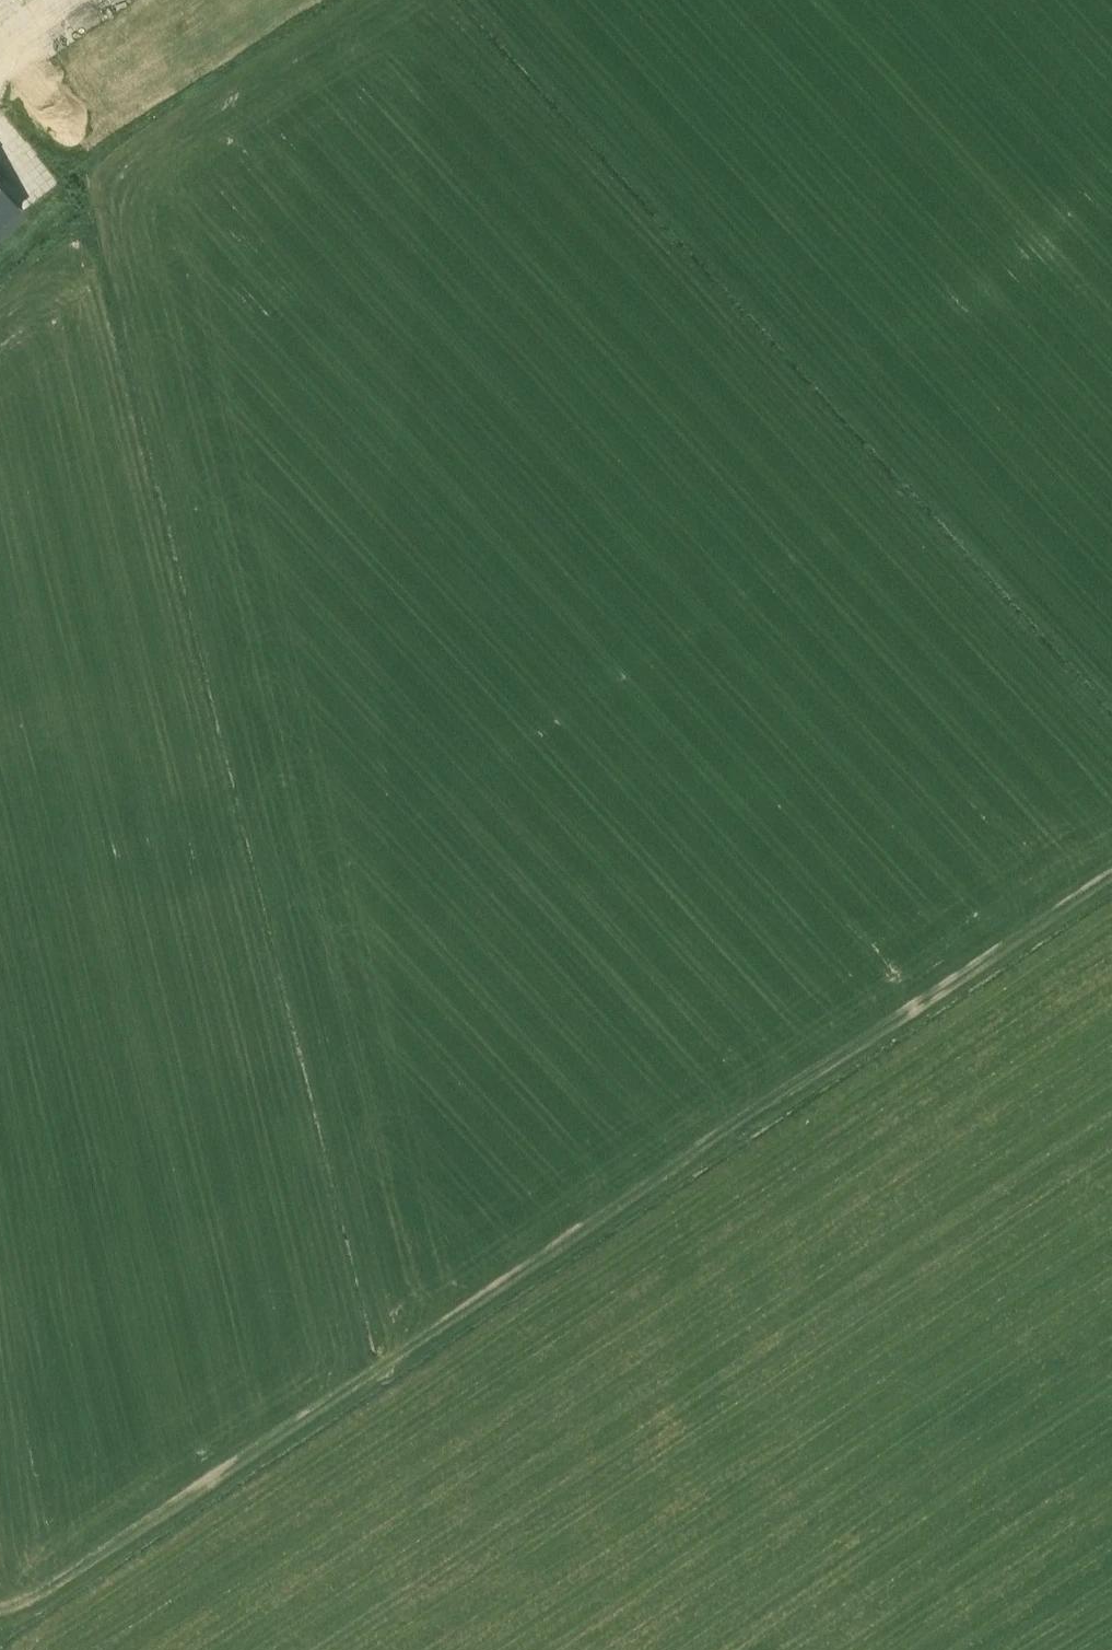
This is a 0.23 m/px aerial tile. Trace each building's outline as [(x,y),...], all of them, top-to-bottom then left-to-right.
[(0,181),(0,237),(27,216),(0,181)]
